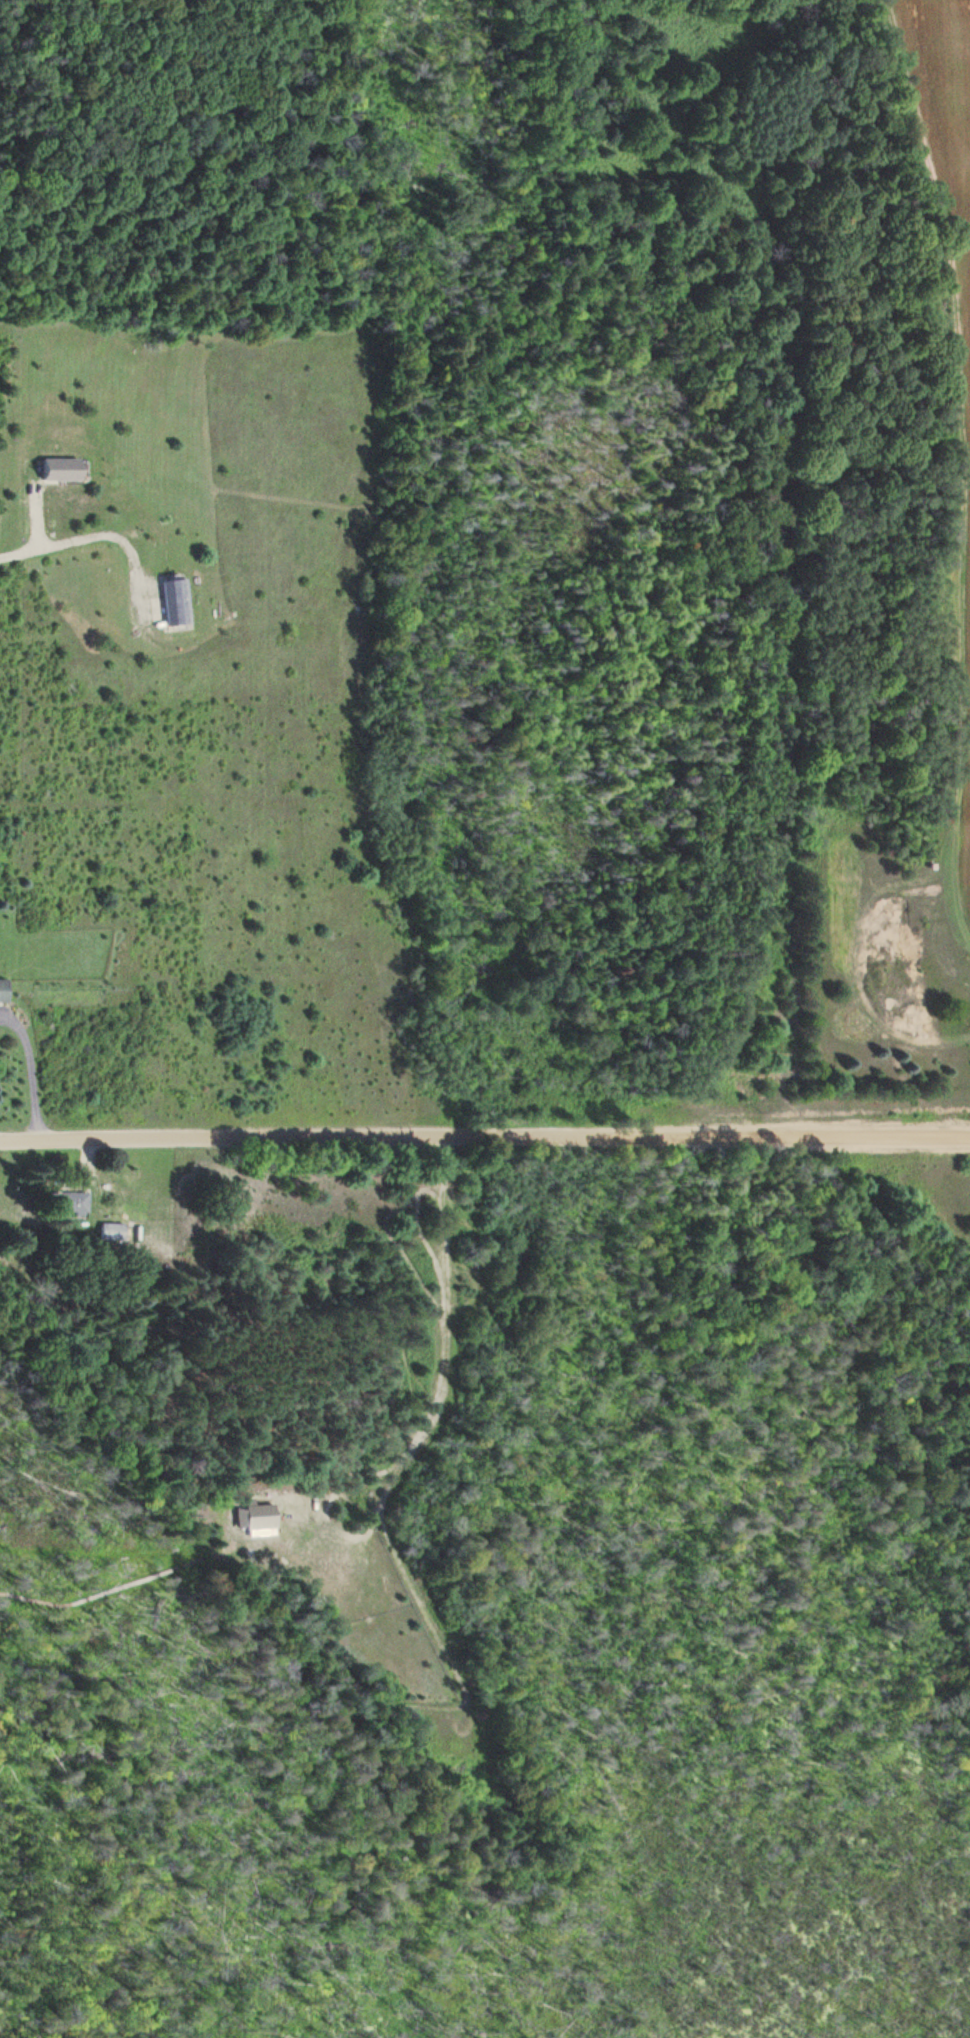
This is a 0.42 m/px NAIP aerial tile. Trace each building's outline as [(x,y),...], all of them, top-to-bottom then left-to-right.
[(162,581),(167,626),(192,624),(187,578),(162,581)] [(87,1192),(53,1192),(53,1214),(87,1214),(87,1192)] [(126,1223),(101,1223),(101,1240),(126,1240),(126,1223)] [(278,1528),(277,1504),(243,1505),(244,1528),(278,1528)]
